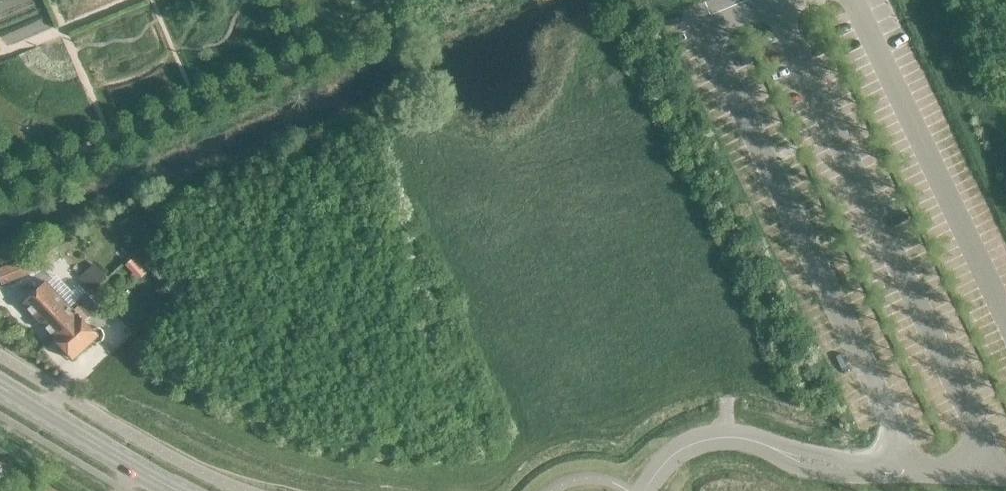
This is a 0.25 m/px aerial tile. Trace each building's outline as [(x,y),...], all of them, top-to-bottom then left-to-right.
[(0,266),(0,276),(3,283),(31,273),(25,257),(0,266)] [(95,290),(109,277),(96,262),(81,275),(95,290)] [(24,303),(55,335),(77,314),(73,309),(47,281),(24,303)] [(77,314),(55,335),(53,336),(62,346),(58,349),(67,358),(71,354),(75,359),(95,341),(97,343),(102,341),(102,330),(96,325),(93,327),(86,320),(100,306),(86,292),(74,303),(77,305),(73,309),(77,314)]
